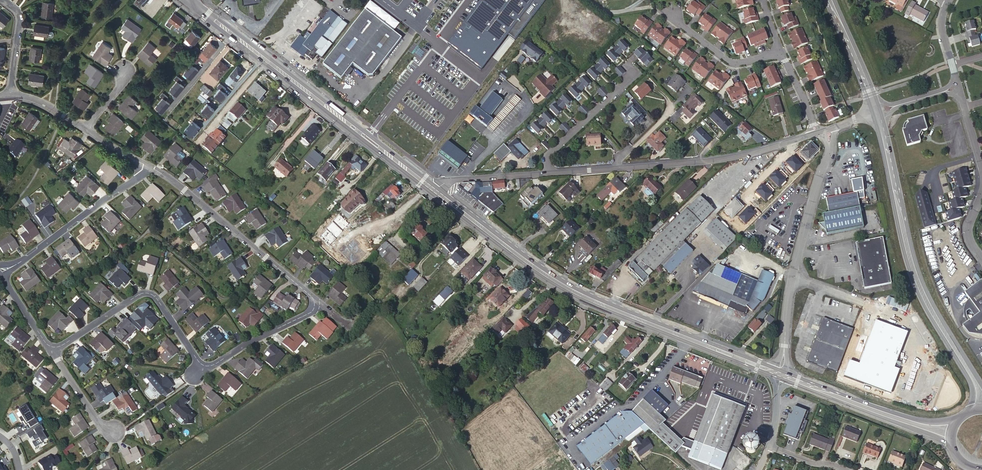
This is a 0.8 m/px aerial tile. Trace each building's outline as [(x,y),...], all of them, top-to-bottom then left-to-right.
[(147,0),(134,0),(133,2),(140,9),(147,0)] [(737,9),(752,5),(751,0),(734,0),(737,9)] [(780,12),(787,10),(786,6),(788,5),(786,0),(778,0),(775,1),(777,9),(779,8),(780,12)] [(889,0),(898,5),(895,9),(900,12),(901,11),(906,0),(889,0)] [(53,3),(45,2),(44,1),(43,7),(43,11),(42,11),(42,16),(51,17),(53,3)] [(695,14),(698,16),(705,8),(698,3),(696,5),(692,2),(686,10),(688,12),(690,14),(693,16),(695,14)] [(909,16),(909,14),(923,22),(928,12),(914,5),(915,4),(912,2),(905,14),(909,16)] [(462,53),(487,73),(525,24),(500,5),(462,53)] [(753,8),(742,11),(744,19),(743,19),(744,24),(758,21),(756,15),(754,15),(754,13),(753,8)] [(10,19),(6,17),(3,15),(3,14),(0,11),(0,24),(3,27),(10,19)] [(373,76),(402,39),(365,11),(323,65),(341,79),(353,65),(368,77),(373,76)] [(326,41),(342,20),(330,12),(322,21),(319,19),(315,24),(318,26),(310,37),(307,34),(303,38),(307,41),(303,46),(311,52),(315,48),(322,38),(326,41)] [(182,20),(174,14),(173,16),(171,15),(168,19),(177,27),(178,26),(182,28),(186,23),(182,21),(182,20)] [(789,14),(780,18),(781,21),(782,23),(783,26),(786,25),(788,29),(798,25),(794,17),(791,18),(789,14)] [(704,15),(698,23),(701,26),(704,27),(702,29),(703,30),(707,32),(715,22),(712,19),(711,20),(704,15)] [(121,26),(126,29),(129,32),(126,36),(133,41),(141,28),(127,18),(121,26)] [(644,20),(640,18),(634,26),(641,31),(640,32),(644,35),(652,24),(647,20),(646,22),(644,20)] [(332,45),(348,25),(342,20),(326,41),(329,43),(332,45)] [(972,22),(964,25),(966,33),(965,33),(967,40),(968,40),(971,48),(979,46),(976,37),(974,38),(972,32),(975,31),(972,22)] [(719,23),(711,34),(715,37),(716,36),(719,39),(720,40),(719,42),(723,44),(732,32),(719,23)] [(660,28),(656,24),(648,36),(661,46),(670,33),(666,30),(664,32),(663,31),(660,29),(660,28)] [(48,36),(52,37),(53,36),(53,33),(53,32),(49,31),(49,27),(44,27),(40,26),(35,25),(33,34),(48,36)] [(800,28),(787,34),(789,39),(790,39),(792,43),(793,44),(791,45),(793,49),(807,43),(800,28)] [(764,29),(755,33),(760,45),(763,43),(762,41),(764,40),(767,39),(764,29)] [(186,38),(194,44),(200,37),(192,31),(186,38)] [(755,33),(746,36),(750,46),(753,45),(755,44),(756,46),(760,45),(755,33)] [(307,41),(303,38),(300,36),(299,37),(291,47),(291,48),(292,48),(302,56),(303,57),(303,56),(305,54),(312,60),(318,51),(315,48),(311,52),(303,46),(307,41)] [(191,47),(194,44),(186,38),(184,41),(191,47)] [(322,38),(315,48),(318,51),(319,51),(324,50),(329,43),(326,41),(322,38)] [(674,41),(670,38),(663,48),(675,57),(685,44),(679,40),(678,42),(675,40),(674,41)] [(736,44),(731,45),(735,55),(738,54),(740,53),(744,52),(743,49),(747,47),(743,38),(735,41),(736,44)] [(525,41),(519,49),(522,52),(521,52),(525,55),(525,56),(526,55),(531,59),(531,60),(535,63),(539,58),(541,54),(525,41)] [(621,41),(614,48),(620,55),(623,52),(623,53),(628,48),(621,41)] [(106,55),(108,51),(111,47),(103,42),(93,56),(106,65),(110,58),(106,55)] [(146,58),(144,60),(150,65),(156,58),(151,54),(156,48),(148,42),(139,53),(146,58)] [(213,49),(214,47),(209,43),(202,51),(209,56),(209,57),(215,50),(213,49)] [(194,55),(199,49),(196,46),(191,52),(194,55)] [(40,61),(42,48),(32,47),(31,52),(32,52),(31,56),(30,56),(30,60),(40,61)] [(640,47),(633,53),(638,59),(637,60),(642,65),(643,64),(646,67),(652,61),(640,47)] [(614,48),(606,55),(613,63),(618,58),(617,57),(620,55),(614,48)] [(806,48),(797,52),(798,56),(800,58),(798,59),(800,64),(812,58),(810,54),(809,55),(806,48)] [(191,59),(196,63),(202,57),(199,55),(202,51),(199,49),(194,55),(191,59)] [(685,50),(679,59),(686,63),(685,64),(689,67),(697,56),(692,53),(691,54),(689,52),(685,50)] [(209,56),(202,51),(199,55),(202,57),(206,60),(209,56)] [(703,62),(704,61),(700,58),(691,70),(704,79),(713,67),(709,64),(708,66),(707,65),(703,62)] [(184,73),(191,79),(198,70),(194,66),(196,63),(191,59),(188,62),(191,64),(184,73)] [(602,59),(595,66),(601,72),(604,70),(604,71),(609,66),(602,59)] [(218,79),(228,67),(220,60),(210,72),(218,79)] [(815,61),(802,67),(805,72),(806,72),(808,76),(809,77),(807,78),(809,82),(822,76),(815,61)] [(97,79),(102,71),(90,63),(85,71),(91,76),(87,82),(95,87),(99,80),(97,79)] [(239,70),(241,69),(241,68),(240,67),(239,66),(238,65),(237,66),(225,80),(230,84),(235,78),(237,80),(243,73),(239,70)] [(595,66),(587,73),(594,80),(599,76),(598,75),(601,72),(595,66)] [(618,66),(616,68),(622,75),(625,72),(618,66)] [(767,79),(779,74),(777,70),(775,71),(774,70),(772,67),(763,71),(767,79)] [(616,68),(613,71),(619,78),(622,75),(616,68)] [(498,75),(504,80),(507,77),(501,72),(498,75)] [(718,74),(714,72),(707,82),(719,90),(729,77),(723,73),(722,75),(721,76),(718,74)] [(43,85),(44,76),(39,75),(39,76),(36,75),(30,74),(29,83),(43,85)] [(755,74),(749,76),(750,78),(748,79),(743,81),(748,90),(755,87),(756,88),(760,86),(755,74)] [(779,74),(767,79),(771,88),(780,83),(779,80),(778,78),(780,77),(779,74)] [(170,90),(177,96),(184,87),(180,83),(182,80),(177,75),(174,79),(177,81),(170,90)] [(532,83),(539,91),(540,90),(541,91),(539,93),(544,98),(553,89),(551,86),(556,81),(551,76),(546,81),(540,75),(532,83)] [(685,82),(675,75),(667,86),(676,92),(681,86),(682,87),(685,82)] [(584,77),(576,84),(582,90),(585,88),(585,89),(590,84),(584,77)] [(813,85),(816,93),(826,88),(825,86),(826,86),(823,80),(813,85)] [(731,88),(726,90),(732,103),(746,96),(740,82),(736,84),(736,86),(735,87),(731,89),(731,88)] [(214,95),(221,102),(228,95),(223,91),(226,88),(220,83),(217,86),(220,88),(214,95)] [(650,90),(643,83),(634,92),(640,99),(650,90)] [(265,94),(254,84),(248,92),(259,101),(265,94)] [(582,90),(576,84),(568,91),(575,99),(580,94),(579,93),(582,90)] [(602,86),(599,89),(605,96),(608,93),(602,86)] [(90,94),(82,88),(73,102),(84,110),(88,103),(85,100),(90,94)] [(212,91),(210,88),(209,89),(207,88),(204,91),(201,94),(206,98),(212,91)] [(826,88),(816,93),(820,101),(828,97),(831,96),(828,90),(827,91),(826,88)] [(599,89),(596,92),(603,98),(605,96),(599,89)] [(156,107),(163,112),(170,103),(166,100),(168,97),(163,92),(160,95),(163,98),(156,107)] [(500,96),(495,92),(494,94),(491,92),(478,109),(489,117),(502,100),(499,98),(500,96)] [(704,102),(695,92),(682,105),(685,108),(684,110),(685,111),(684,112),(690,118),(696,112),(693,109),(698,104),(700,106),(704,102)] [(130,94),(124,100),(126,102),(120,109),(131,118),(137,111),(132,106),(136,100),(130,94)] [(520,100),(514,95),(486,127),(492,132),(520,100)] [(565,95),(557,102),(563,108),(566,106),(567,107),(572,102),(565,95)] [(820,101),(819,102),(823,110),(824,110),(831,107),(833,106),(831,100),(830,100),(828,97),(820,101)] [(782,112),(777,98),(769,101),(773,116),(778,115),(777,113),(782,112)] [(646,113),(636,101),(632,105),(631,104),(621,113),(625,118),(629,114),(631,112),(635,117),(633,119),(629,122),(633,127),(643,118),(642,117),(646,113)] [(557,102),(549,109),(556,116),(561,112),(560,111),(563,108),(557,102)] [(238,119),(245,110),(237,103),(229,112),(230,113),(230,114),(231,115),(228,118),(234,122),(237,119),(238,119)] [(201,111),(209,117),(215,110),(207,104),(201,111)] [(583,104),(580,107),(586,113),(589,111),(583,104)] [(474,106),(469,113),(486,127),(491,119),(489,117),(478,109),(474,106)] [(278,111),(275,107),(266,117),(270,120),(278,111)] [(580,107),(577,109),(584,116),(586,113),(580,107)] [(826,114),(825,114),(828,122),(838,118),(834,110),(833,111),(831,107),(824,110),(826,114)] [(283,121),(285,123),(289,118),(279,110),(278,111),(270,120),(277,126),(278,127),(280,123),(283,121)] [(717,111),(709,118),(721,130),(728,122),(717,111)] [(31,127),(37,119),(38,117),(30,112),(27,116),(25,119),(24,119),(21,124),(29,130),(31,127)] [(538,120),(544,126),(547,124),(548,124),(553,120),(546,112),(538,120)] [(124,122),(113,113),(108,119),(112,122),(106,128),(114,135),(124,122)] [(480,132),(485,126),(469,115),(465,121),(480,132)] [(922,133),(923,133),(928,131),(924,118),(908,122),(909,123),(907,124),(907,125),(906,126),(905,128),(904,129),(904,130),(904,132),(903,132),(907,147),(921,144),(919,138),(920,138),(922,133)] [(39,120),(37,119),(31,127),(33,129),(39,120)] [(277,126),(270,120),(266,125),(273,131),(277,126)] [(538,120),(530,127),(537,135),(542,130),(542,129),(544,126),(538,120)] [(185,131),(193,137),(201,128),(193,121),(185,131)] [(564,122),(561,124),(567,131),(570,128),(564,122)] [(739,125),(739,126),(740,127),(739,128),(735,133),(738,136),(740,135),(746,141),(750,136),(747,134),(751,130),(747,127),(742,122),(739,125)] [(561,124),(559,127),(565,133),(567,131),(561,124)] [(309,146),(320,132),(312,125),(306,132),(307,132),(301,139),(309,146)] [(220,126),(217,129),(223,135),(226,131),(220,126)] [(711,140),(699,128),(692,135),(696,140),(697,139),(699,141),(698,142),(704,147),(711,140)] [(141,136),(145,140),(149,143),(145,147),(151,152),(161,141),(148,129),(141,136)] [(223,135),(217,129),(213,134),(211,133),(205,139),(207,141),(203,145),(212,153),(226,137),(223,135)] [(653,136),(651,135),(645,141),(657,152),(663,146),(660,143),(664,139),(659,133),(654,137),(653,136)] [(586,146),(593,146),(593,144),(601,143),(600,135),(585,136),(586,146)] [(82,143),(75,138),(72,143),(69,141),(64,138),(59,147),(73,156),(82,143)] [(15,158),(24,146),(16,140),(12,145),(11,148),(10,148),(7,152),(15,158)] [(519,144),(515,140),(506,148),(511,152),(517,159),(520,157),(521,159),(527,153),(524,149),(523,150),(518,144),(519,144)] [(544,140),(541,143),(548,150),(551,147),(544,140)] [(448,141),(437,154),(457,169),(462,162),(466,165),(469,160),(466,158),(468,156),(448,141)] [(175,144),(165,155),(172,161),(171,162),(177,167),(183,161),(183,160),(177,155),(180,152),(182,150),(175,144)] [(511,152),(506,148),(503,144),(493,154),(500,162),(511,152)] [(180,152),(177,155),(183,160),(185,157),(185,155),(182,152),(180,152)] [(323,159),(319,156),(318,157),(312,153),(305,161),(314,169),(323,159)] [(343,175),(349,169),(351,166),(352,165),(354,168),(360,173),(366,165),(357,158),(358,157),(355,155),(351,159),(352,160),(354,162),(352,165),(349,163),(349,162),(345,166),(340,173),(339,172),(335,178),(340,182),(344,176),(343,175)] [(111,176),(117,169),(106,159),(100,167),(106,172),(101,177),(107,183),(113,178),(111,176)] [(284,176),(291,169),(287,166),(281,160),(274,168),(284,176)] [(194,174),(197,177),(200,179),(207,172),(194,161),(183,173),(190,178),(194,174)] [(317,175),(321,178),(325,181),(335,170),(327,163),(317,175)] [(119,171),(117,169),(111,176),(113,178),(119,171)] [(284,176),(287,178),(293,171),(291,169),(284,176)] [(966,169),(953,173),(958,190),(953,192),(955,201),(950,202),(952,211),(946,213),(949,222),(962,218),(960,209),(965,207),(963,199),(968,197),(966,188),(971,187),(966,169)] [(219,178),(216,174),(204,182),(206,185),(204,187),(209,193),(212,191),(216,198),(224,193),(216,180),(219,178)] [(90,188),(94,192),(99,186),(88,175),(76,188),(83,195),(86,191),(90,188)] [(598,198),(600,201),(610,192),(613,195),(617,191),(619,193),(624,188),(615,178),(598,194),(598,198)] [(652,181),(650,178),(642,186),(645,190),(652,197),(661,189),(652,181)] [(514,180),(516,192),(530,179),(514,180)] [(857,199),(855,193),(862,191),(860,179),(849,181),(851,194),(823,199),(826,214),(858,207),(857,199)] [(695,188),(688,180),(675,193),(682,201),(695,188)] [(460,184),(458,186),(477,201),(479,198),(478,197),(480,193),(492,192),(492,189),(492,187),(482,188),(481,184),(480,184),(479,183),(460,184)] [(579,193),(569,183),(559,193),(566,200),(572,194),(575,197),(579,193)] [(148,192),(154,186),(153,184),(146,190),(148,192)] [(382,192),(384,195),(385,196),(390,192),(396,198),(399,195),(397,192),(398,192),(391,184),(382,192)] [(165,195),(154,186),(148,192),(146,190),(141,196),(148,203),(153,197),(158,202),(165,195)] [(521,202),(527,207),(530,204),(530,205),(540,197),(541,198),(543,196),(537,189),(536,190),(535,188),(532,191),(531,190),(530,191),(528,189),(520,197),(523,200),(521,202)] [(365,201),(355,190),(350,194),(351,195),(346,199),(346,200),(341,205),(349,214),(359,205),(360,205),(361,206),(362,206),(363,206),(364,205),(365,204),(365,203),(365,202),(365,201)] [(645,190),(642,193),(649,200),(652,197),(645,190)] [(74,208),(80,202),(69,192),(58,204),(66,211),(71,205),(74,208)] [(382,192),(373,201),(375,204),(384,195),(382,192)] [(479,198),(477,201),(493,213),(503,204),(492,192),(480,193),(478,197),(479,198)] [(916,197),(925,228),(936,225),(927,194),(920,192),(916,197)] [(216,198),(218,201),(226,196),(224,193),(216,198)] [(232,207),(234,210),(237,214),(245,209),(236,194),(223,203),(227,210),(232,207)] [(130,196),(125,202),(129,206),(126,209),(122,213),(130,220),(142,207),(130,196)] [(660,264),(663,267),(663,266),(685,244),(683,242),(697,228),(698,229),(701,227),(699,225),(714,211),(699,196),(655,240),(654,239),(649,244),(650,245),(632,263),(646,277),(660,264)] [(26,198),(20,202),(21,204),(23,206),(25,208),(31,204),(26,198)] [(388,214),(395,206),(392,203),(384,210),(388,214)] [(48,219),(51,216),(55,213),(50,205),(35,215),(44,228),(51,223),(48,219)] [(556,216),(547,206),(539,214),(548,224),(556,216)] [(186,215),(188,213),(184,207),(176,212),(180,218),(174,222),(179,230),(191,222),(186,215)] [(863,228),(858,207),(826,214),(821,215),(823,222),(817,224),(825,231),(826,235),(863,228)] [(258,229),(266,223),(257,210),(245,218),(249,224),(253,222),(258,229)] [(109,233),(120,221),(110,211),(105,217),(107,220),(102,226),(109,233)] [(724,252),(736,239),(716,219),(703,232),(724,252)] [(26,232),(20,236),(26,244),(32,239),(31,237),(38,232),(30,220),(22,226),(26,232)] [(578,229),(570,220),(561,229),(566,234),(561,240),(563,242),(569,237),(569,238),(578,229)] [(660,222),(651,230),(653,232),(662,224),(660,222)] [(202,233),(207,230),(202,224),(189,232),(196,243),(199,247),(208,241),(205,237),(202,233)] [(98,237),(89,226),(83,231),(85,234),(79,239),(85,247),(98,237)] [(420,243),(427,236),(422,231),(423,230),(419,226),(414,230),(415,231),(412,234),(415,237),(415,238),(420,243)] [(274,239),(276,244),(279,247),(287,242),(278,227),(265,236),(269,243),(274,239)] [(18,247),(10,235),(0,242),(0,249),(3,253),(10,248),(12,251),(18,247)] [(456,253),(455,252),(458,249),(456,248),(457,246),(454,243),(455,242),(448,235),(442,242),(443,242),(441,244),(444,247),(447,251),(451,254),(453,252),(455,253),(456,253)] [(588,241),(585,238),(578,245),(588,255),(595,247),(588,241)] [(860,266),(863,289),(890,284),(886,263),(882,238),(855,243),(860,266)] [(80,253),(71,241),(64,246),(63,245),(56,250),(62,257),(68,253),(72,259),(80,253)] [(233,254),(228,247),(226,249),(221,241),(209,249),(214,257),(221,253),(225,259),(233,254)] [(318,245),(325,251),(330,246),(326,242),(325,243),(322,241),(318,245)] [(400,255),(386,242),(376,252),(391,266),(400,255)] [(685,244),(663,266),(670,273),(693,251),(685,244)] [(325,251),(325,252),(339,265),(344,259),(330,246),(325,251)] [(455,252),(456,253),(455,253),(453,256),(456,258),(459,255),(459,256),(460,257),(458,259),(463,263),(469,256),(465,252),(465,251),(460,247),(458,249),(455,252)] [(289,260),(296,265),(297,263),(304,269),(306,267),(309,270),(314,264),(311,261),(313,258),(306,252),(301,257),(295,253),(294,254),(293,254),(292,255),(292,256),(289,260)] [(145,270),(154,273),(158,259),(149,256),(147,264),(140,261),(137,270),(144,272),(145,270)] [(48,278),(61,269),(52,257),(46,262),(48,265),(42,270),(48,278)] [(241,267),(246,264),(241,257),(228,266),(238,281),(243,277),(244,277),(246,276),(245,276),(246,275),(243,271),(241,267)] [(693,261),(704,272),(708,267),(697,257),(693,261)] [(480,267),(473,260),(461,272),(469,280),(480,267)] [(593,276),(603,282),(621,264),(617,261),(606,271),(601,268),(598,271),(591,268),(587,274),(592,277),(593,276)] [(697,275),(699,277),(704,272),(693,261),(691,263),(694,266),(693,267),(691,269),(694,271),(697,275)] [(642,282),(646,277),(632,263),(628,267),(633,272),(632,273),(636,278),(637,277),(642,282)] [(320,278),(323,281),(327,284),(334,276),(336,273),(336,272),(336,271),(334,270),(333,270),(332,270),(330,273),(320,265),(310,277),(316,282),(320,278)] [(757,282),(717,265),(693,290),(692,293),(745,315),(748,309),(752,313),(763,299),(771,281),(772,281),(774,278),(773,276),(773,275),(773,274),(773,273),(770,271),(768,272),(768,273),(762,271),(757,282)] [(31,268),(25,273),(28,278),(25,281),(21,284),(27,292),(41,281),(31,268)] [(496,287),(503,280),(496,273),(496,272),(494,270),(492,270),(490,268),(484,275),(485,276),(484,277),(485,278),(486,277),(496,287)] [(125,285),(131,279),(121,269),(109,281),(117,288),(122,282),(125,285)] [(412,270),(403,280),(409,286),(418,276),(412,270)] [(169,271),(161,277),(166,283),(163,286),(168,292),(175,287),(179,283),(169,271)] [(264,281),(265,280),(259,275),(256,278),(255,278),(254,280),(255,280),(253,282),(259,287),(254,292),(262,299),(271,287),(264,281)] [(414,288),(418,292),(427,283),(423,279),(414,288)] [(981,294),(981,282),(981,281),(964,293),(969,299),(971,302),(981,294)] [(335,299),(334,301),(340,307),(346,299),(341,294),(345,289),(338,283),(328,294),(335,299)] [(103,297),(107,301),(113,295),(101,284),(89,296),(97,303),(100,300),(103,297)] [(203,295),(197,287),(190,294),(185,288),(177,295),(180,298),(183,302),(179,306),(184,312),(203,295)] [(451,291),(447,287),(439,295),(444,300),(449,294),(449,293),(451,291)] [(499,289),(489,299),(498,307),(508,296),(501,289),(501,290),(499,289)] [(470,293),(466,290),(461,295),(465,299),(470,293)] [(273,302),(287,311),(290,306),(295,309),(299,302),(288,295),(285,298),(278,294),(277,295),(276,296),(276,297),(273,302)] [(971,302),(979,313),(965,324),(962,325),(966,328),(968,330),(972,332),(977,334),(980,334),(981,335),(981,294),(971,302)] [(88,306),(80,299),(69,310),(79,320),(85,314),(82,312),(88,306)] [(963,307),(963,309),(971,302),(969,299),(967,302),(966,303),(964,305),(963,307)] [(531,312),(525,317),(526,318),(525,319),(529,322),(536,315),(537,316),(539,318),(541,315),(542,316),(552,304),(547,300),(531,312)] [(971,302),(963,309),(962,311),(962,313),(962,315),(962,317),(963,320),(964,322),(965,324),(979,313),(971,302)] [(771,307),(768,304),(763,310),(766,312),(771,307)] [(9,310),(3,305),(0,309),(0,323),(6,328),(10,323),(11,324),(12,323),(12,322),(13,321),(9,318),(6,315),(9,310)] [(251,305),(250,308),(260,316),(262,314),(251,305)] [(246,327),(250,324),(252,320),(257,324),(262,318),(260,316),(250,308),(238,321),(246,327)] [(147,309),(144,312),(141,315),(136,311),(131,317),(142,328),(154,316),(147,309)] [(765,316),(761,311),(754,319),(747,327),(749,329),(753,333),(760,325),(759,323),(765,316)] [(61,325),(65,329),(71,323),(60,312),(47,324),(54,331),(58,328),(61,325)] [(192,325),(199,332),(210,322),(203,315),(197,319),(192,314),(185,320),(191,326),(192,325)] [(772,324),(775,318),(769,315),(766,321),(772,324)] [(511,326),(503,317),(492,328),(497,333),(501,329),(504,333),(511,326)] [(123,343),(134,331),(137,328),(127,318),(119,327),(121,330),(116,336),(123,343)] [(516,325),(521,332),(529,326),(522,319),(516,325)] [(837,374),(853,330),(823,319),(807,362),(837,374)] [(908,334),(875,321),(858,364),(851,361),(845,377),(891,394),(899,370),(895,369),(908,334)] [(333,332),(322,323),(316,330),(314,329),(310,335),(317,341),(321,335),(327,340),(333,332)] [(569,335),(556,323),(548,332),(561,344),(569,335)] [(197,333),(199,332),(192,325),(191,326),(197,333)] [(614,329),(611,326),(598,340),(602,343),(611,333),(613,335),(616,331),(614,329)] [(19,352),(28,340),(21,334),(22,333),(16,328),(13,332),(12,331),(11,333),(12,333),(10,335),(16,340),(14,343),(11,346),(19,352)] [(206,335),(209,338),(212,342),(208,345),(213,352),(225,341),(214,328),(206,335)] [(594,331),(590,328),(580,338),(584,342),(594,331)] [(103,334),(101,332),(95,339),(97,341),(103,334)] [(100,354),(102,353),(105,349),(107,351),(114,344),(103,334),(97,341),(95,339),(90,345),(97,351),(99,353),(100,354)] [(294,352),(304,340),(296,334),(291,340),(288,337),(283,343),(294,352)] [(636,347),(641,342),(637,338),(634,341),(632,339),(631,340),(627,337),(623,341),(627,344),(623,349),(624,350),(621,353),(626,358),(634,349),(635,350),(637,348),(636,347)] [(171,346),(173,345),(168,339),(161,345),(166,351),(160,355),(167,363),(178,353),(171,346)] [(273,345),(268,351),(272,354),(269,358),(266,362),(274,368),(285,355),(273,345)] [(39,352),(33,346),(29,350),(26,347),(20,354),(36,368),(43,360),(36,355),(39,352)] [(505,346),(495,354),(499,358),(509,350),(505,346)] [(81,347),(76,353),(80,357),(77,360),(73,364),(74,365),(75,367),(76,366),(81,371),(93,358),(81,347)] [(250,358),(247,362),(244,365),(240,361),(234,368),(247,378),(256,368),(259,371),(264,365),(256,358),(253,361),(250,358)] [(515,367),(509,360),(504,364),(504,365),(502,366),(502,367),(500,368),(505,374),(507,373),(515,367)] [(588,368),(582,363),(579,367),(584,372),(588,368)] [(698,377),(672,368),(668,379),(680,384),(680,382),(694,387),(695,387),(698,388),(701,380),(697,378),(698,377)] [(49,376),(50,375),(44,370),(38,377),(43,381),(39,387),(46,393),(56,382),(49,376)] [(146,377),(162,396),(174,385),(169,379),(165,383),(162,379),(158,376),(157,376),(153,371),(146,377)] [(635,379),(628,373),(618,383),(625,390),(635,379)] [(242,384),(230,375),(224,381),(223,380),(218,386),(225,392),(230,387),(235,391),(242,384)] [(599,386),(605,391),(612,384),(606,378),(599,386)] [(91,389),(96,395),(98,394),(103,402),(115,393),(110,386),(104,390),(99,383),(91,389)] [(62,399),(66,394),(59,389),(49,401),(63,413),(67,407),(68,408),(69,406),(68,406),(69,405),(65,402),(62,399)] [(222,400),(212,391),(207,397),(209,399),(204,406),(212,412),(222,400)] [(119,411),(124,408),(126,412),(129,416),(130,415),(131,416),(132,414),(138,410),(126,392),(118,397),(120,400),(114,404),(119,411)] [(648,394),(631,413),(649,429),(654,434),(660,427),(662,425),(666,421),(659,415),(667,406),(654,394),(648,394)] [(720,469),(744,408),(711,395),(693,442),(690,450),(687,457),(720,469)] [(185,406),(189,402),(182,396),(172,408),(186,420),(185,422),(187,423),(188,427),(195,424),(193,419),(195,416),(191,413),(192,412),(188,409),(185,406)] [(25,404),(20,407),(20,408),(21,409),(21,410),(18,412),(21,417),(18,418),(21,423),(23,422),(25,425),(28,424),(30,428),(38,423),(35,419),(34,419),(25,404)] [(800,412),(800,410),(794,408),(791,417),(789,416),(785,427),(787,428),(784,436),(790,438),(790,437),(793,438),(792,439),(798,442),(801,433),(804,434),(808,423),(805,422),(808,413),(803,411),(802,413),(800,412)] [(590,466),(644,425),(631,413),(621,414),(576,448),(590,466)] [(82,421),(83,420),(79,414),(75,417),(74,416),(72,417),(73,418),(71,419),(75,425),(69,429),(75,437),(87,429),(82,421)] [(135,427),(139,434),(144,432),(145,436),(148,440),(149,440),(152,445),(162,441),(160,437),(157,436),(149,420),(135,427)] [(662,425),(660,427),(679,444),(681,441),(662,425)] [(43,431),(40,426),(26,435),(29,440),(31,438),(33,442),(31,443),(34,448),(42,443),(42,442),(46,440),(41,432),(43,431)] [(679,444),(660,427),(654,434),(676,454),(683,447),(690,450),(693,442),(683,437),(681,441),(679,444)] [(860,433),(846,427),(842,437),(857,442),(860,433)] [(95,442),(90,436),(79,444),(88,457),(96,452),(92,444),(95,442)] [(809,444),(830,452),(835,440),(830,438),(829,440),(820,437),(819,439),(813,436),(809,444)] [(641,441),(639,438),(630,444),(637,453),(649,444),(646,438),(641,441)] [(748,440),(749,455),(763,454),(762,439),(748,440)] [(72,443),(62,451),(65,454),(74,447),(72,443)] [(649,444),(637,453),(639,456),(652,447),(649,444)] [(874,448),(875,447),(867,444),(863,452),(875,458),(879,450),(874,448)] [(142,457),(137,448),(130,452),(128,448),(121,452),(127,464),(142,457)] [(906,457),(894,452),(890,462),(894,463),(902,466),(906,457)] [(41,468),(44,466),(47,469),(54,469),(52,468),(58,464),(57,464),(62,461),(58,454),(53,457),(52,454),(38,463),(41,468)] [(104,463),(106,468),(102,469),(116,469),(111,459),(104,463)] [(603,465),(606,469),(611,469),(614,468),(608,461),(603,465)]
